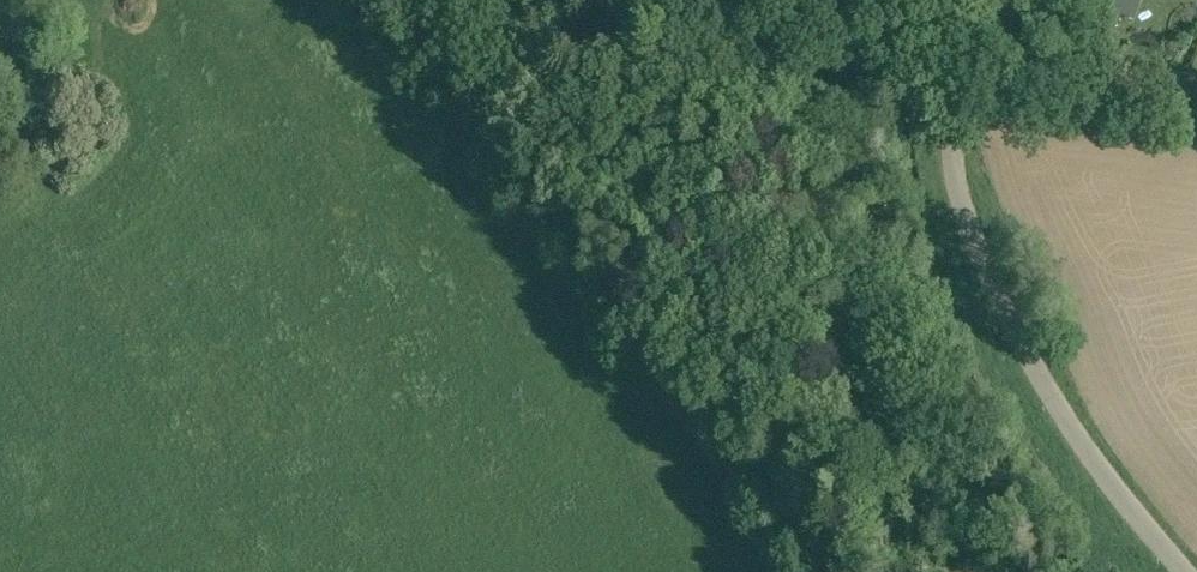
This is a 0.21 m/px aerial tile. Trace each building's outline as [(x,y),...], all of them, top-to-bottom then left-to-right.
[(1134,22),(1140,4),(1128,0),(1114,0),(1109,13),(1134,22)]
